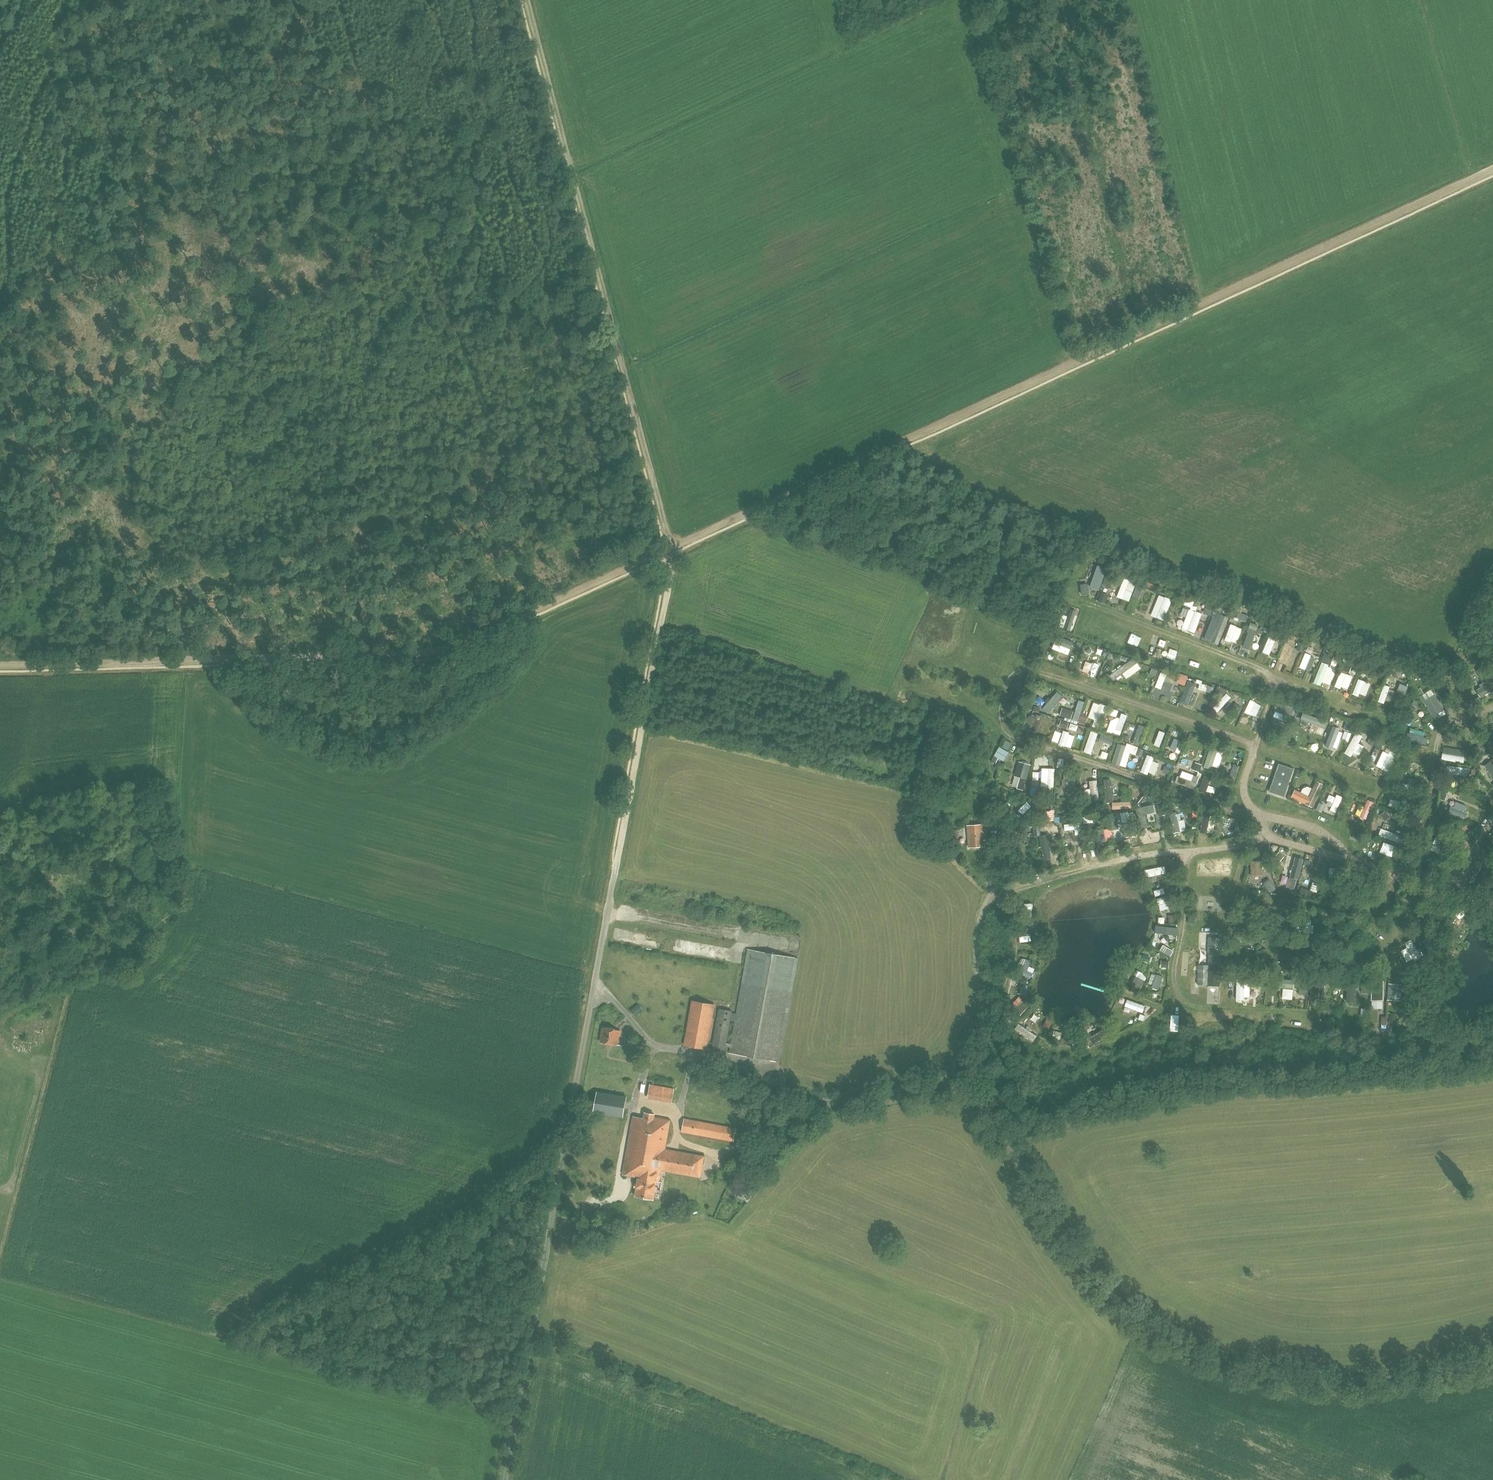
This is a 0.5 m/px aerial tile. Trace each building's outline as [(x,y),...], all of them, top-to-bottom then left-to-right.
[(1090,592),(1104,594),(1107,573),(1094,571),(1090,592)] [(1133,603),(1141,583),(1128,578),(1120,598),(1133,603)] [(1156,617),(1170,621),(1176,599),(1162,595),(1156,617)] [(1186,630),(1200,634),(1207,613),(1193,609),(1186,630)] [(1070,630),(1072,615),(1065,614),(1063,628),(1070,630)] [(1225,637),(1231,620),(1220,616),(1214,633),(1225,637)] [(1236,643),(1241,626),(1234,624),(1229,640),(1236,643)] [(1129,628),(1125,640),(1131,643),(1136,630),(1129,628)] [(1252,628),(1248,646),(1259,649),(1263,631),(1252,628)] [(1264,655),(1272,658),(1280,640),(1272,637),(1264,655)] [(1291,665),(1297,647),(1290,644),(1284,662),(1291,665)] [(1349,655),(1346,661),(1353,664),(1356,659),(1349,655)] [(1099,656),(1087,661),(1092,674),(1104,669),(1099,656)] [(1333,689),(1341,669),(1325,663),(1318,683),(1333,689)] [(1137,667),(1130,671),(1133,676),(1140,672),(1137,667)] [(1344,672),(1339,687),(1346,690),(1351,675),(1344,672)] [(1183,674),(1180,683),(1190,686),(1193,677),(1183,674)] [(1363,699),(1365,695),(1370,697),(1375,685),(1363,680),(1356,696),(1363,699)] [(1204,683),(1202,690),(1210,693),(1212,686),(1204,683)] [(1186,696),(1192,701),(1200,691),(1193,686),(1186,696)] [(1382,704),(1391,707),(1397,690),(1388,687),(1382,704)] [(1217,709),(1223,714),(1236,698),(1231,693),(1217,709)] [(1065,719),(1072,721),(1079,697),(1072,695),(1065,719)] [(1255,697),(1250,712),(1258,715),(1264,700),(1255,697)] [(1098,721),(1096,727),(1103,729),(1111,706),(1098,702),(1092,718),(1098,721)] [(1119,732),(1125,734),(1129,720),(1123,718),(1119,732)] [(1338,728),(1331,746),(1338,749),(1345,730),(1338,728)] [(1153,740),(1158,743),(1153,753),(1160,756),(1171,735),(1158,729),(1153,740)] [(1068,731),(1067,734),(1059,732),(1056,742),(1075,747),(1079,735),(1068,731)] [(1101,740),(1107,742),(1109,736),(1095,731),(1088,752),(1096,755),(1101,740)] [(1359,758),(1367,747),(1358,740),(1350,752),(1359,758)] [(1385,753),(1390,745),(1383,741),(1379,750),(1385,753)] [(1118,763),(1129,766),(1133,754),(1140,756),(1143,748),(1124,742),(1118,763)] [(1145,773),(1153,776),(1160,758),(1151,755),(1145,773)] [(1198,769),(1199,763),(1188,761),(1187,766),(1198,769)] [(1019,776),(1024,777),(1022,789),(1029,790),(1034,766),(1022,763),(1019,776)] [(1285,796),(1294,768),(1280,763),(1270,791),(1285,796)] [(1453,767),(1453,776),(1465,776),(1465,767),(1453,767)] [(1372,801),(1369,808),(1364,806),(1360,816),(1372,821),(1378,803),(1372,801)] [(1184,819),(1184,812),(1175,813),(1176,833),(1190,832),(1189,819),(1184,819)] [(1204,832),(1210,834),(1215,816),(1208,815),(1204,832)] [(1149,838),(1156,838),(1154,817),(1148,817),(1149,838)] [(970,847),(984,846),(982,824),(968,825),(970,847)] [(1081,824),(1069,824),(1069,832),(1081,832),(1081,824)] [(1115,829),(1107,830),(1110,841),(1117,840),(1115,829)] [(1385,831),(1383,836),(1391,839),(1393,834),(1385,831)] [(1293,873),(1302,877),(1309,860),(1301,856),(1293,873)] [(1267,859),(1255,860),(1256,879),(1269,878),(1267,859)] [(1164,912),(1173,909),(1171,897),(1161,899),(1164,912)] [(1221,986),(1222,937),(1209,936),(1208,986),(1221,986)] [(1411,948),(1407,950),(1410,959),(1421,956),(1415,940),(1409,942),(1411,948)] [(732,1011),(719,1008),(711,1050),(725,1052),(726,1046),(730,1047),(729,1053),(780,1062),(799,958),(748,949),(736,1014),(732,1013),(732,1011)] [(1142,985),(1146,980),(1148,975),(1137,969),(1132,979),(1132,980),(1142,985)] [(1376,1000),(1387,1000),(1387,982),(1376,981),(1376,1000)] [(1403,1000),(1403,983),(1392,983),(1392,1000),(1403,1000)] [(1359,993),(1364,995),(1368,986),(1363,984),(1359,993)] [(708,1049),(716,1005),(693,1000),(684,1045),(708,1049)] [(620,1036),(621,1030),(604,1027),(601,1042),(616,1045),(618,1036),(620,1036)] [(0,1044),(0,1055),(3,1056),(9,1047),(1,1042),(0,1044)] [(651,1098),(676,1102),(678,1089),(653,1085),(651,1098)] [(597,1091),(593,1112),(624,1117),(628,1096),(597,1091)] [(639,1176),(636,1195),(654,1198),(656,1189),(661,1190),(662,1181),(660,1181),(662,1170),(701,1177),(705,1156),(666,1149),(671,1120),(655,1117),(655,1114),(646,1112),(644,1118),(634,1116),(623,1173),(639,1176)] [(691,1115),(690,1119),(685,1118),(682,1132),(734,1142),(737,1127),(699,1121),(700,1117),(691,1115)]
